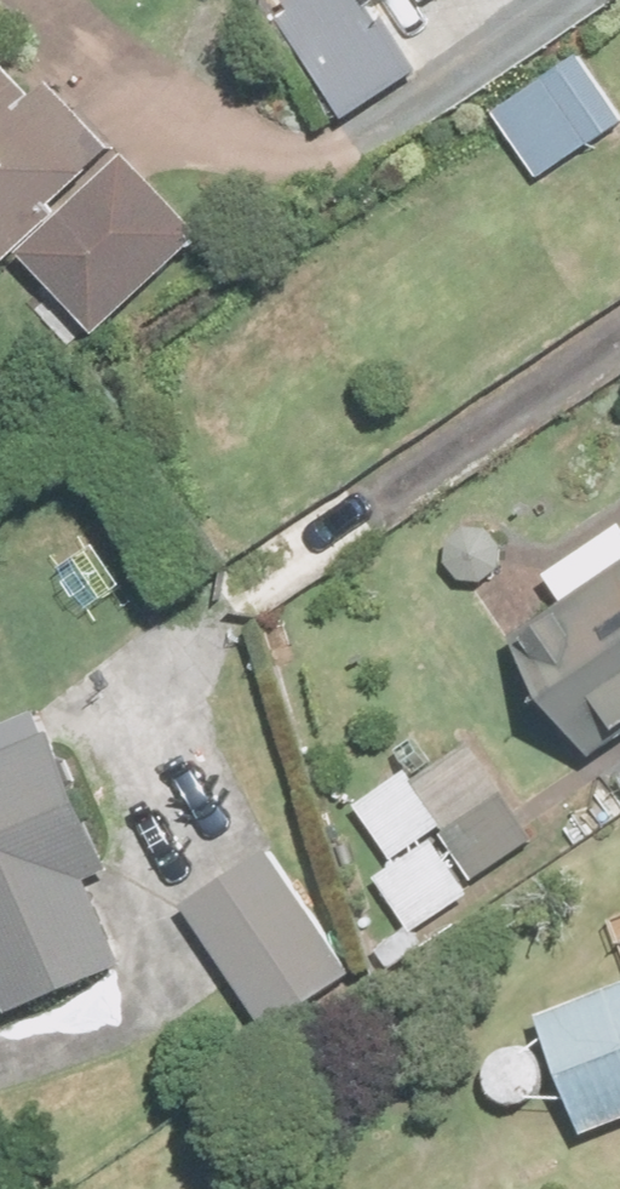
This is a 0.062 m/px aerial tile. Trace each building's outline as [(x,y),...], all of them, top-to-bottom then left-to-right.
[(416,20),(448,0),(403,0),(416,20)] [(489,125),(532,185),(619,127),(619,119),(575,62),(489,125)] [(13,261),(96,347),(203,241),(121,166),(57,223),(47,214),(105,157),(41,89),(30,103),(0,72),(0,273),(13,261)] [(485,536),(463,535),(446,548),(443,571),(458,587),(479,590),(496,577),(500,556),(485,536)] [(511,647),(544,724),(588,766),(619,746),(619,578),(511,647)] [(5,1028),(115,977),(74,887),(97,876),(27,724),(0,736),(0,1017),(5,1028)] [(464,739),(350,816),(389,874),(370,887),(408,943),(542,854),(464,739)] [(267,858),(175,921),(259,1043),(351,980),(267,858)] [(535,1030),(575,1148),(619,1131),(619,997),(535,1030)]
